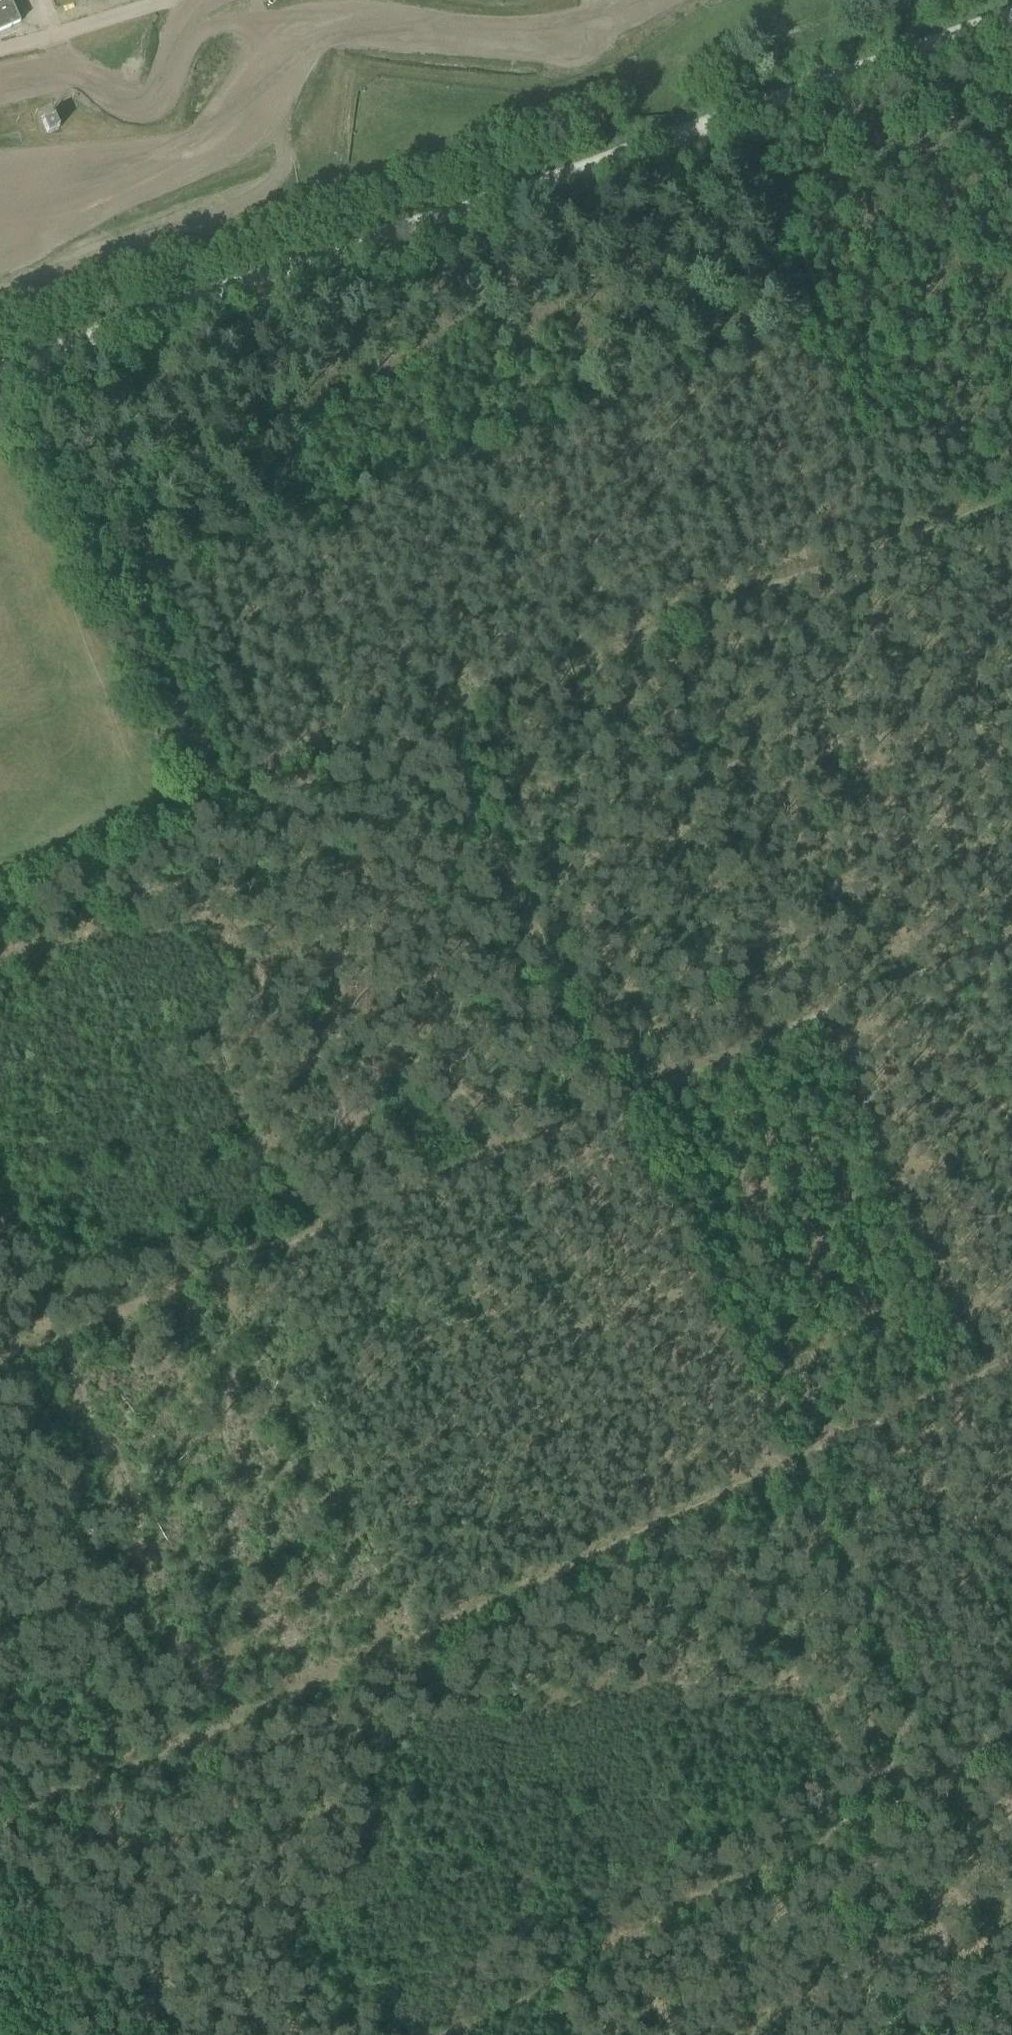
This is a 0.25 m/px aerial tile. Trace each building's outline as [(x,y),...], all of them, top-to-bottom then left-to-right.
[(17,24),(6,0),(0,0),(0,31),(17,24)] [(53,115),(41,120),(46,133),(58,128),(53,115)]
